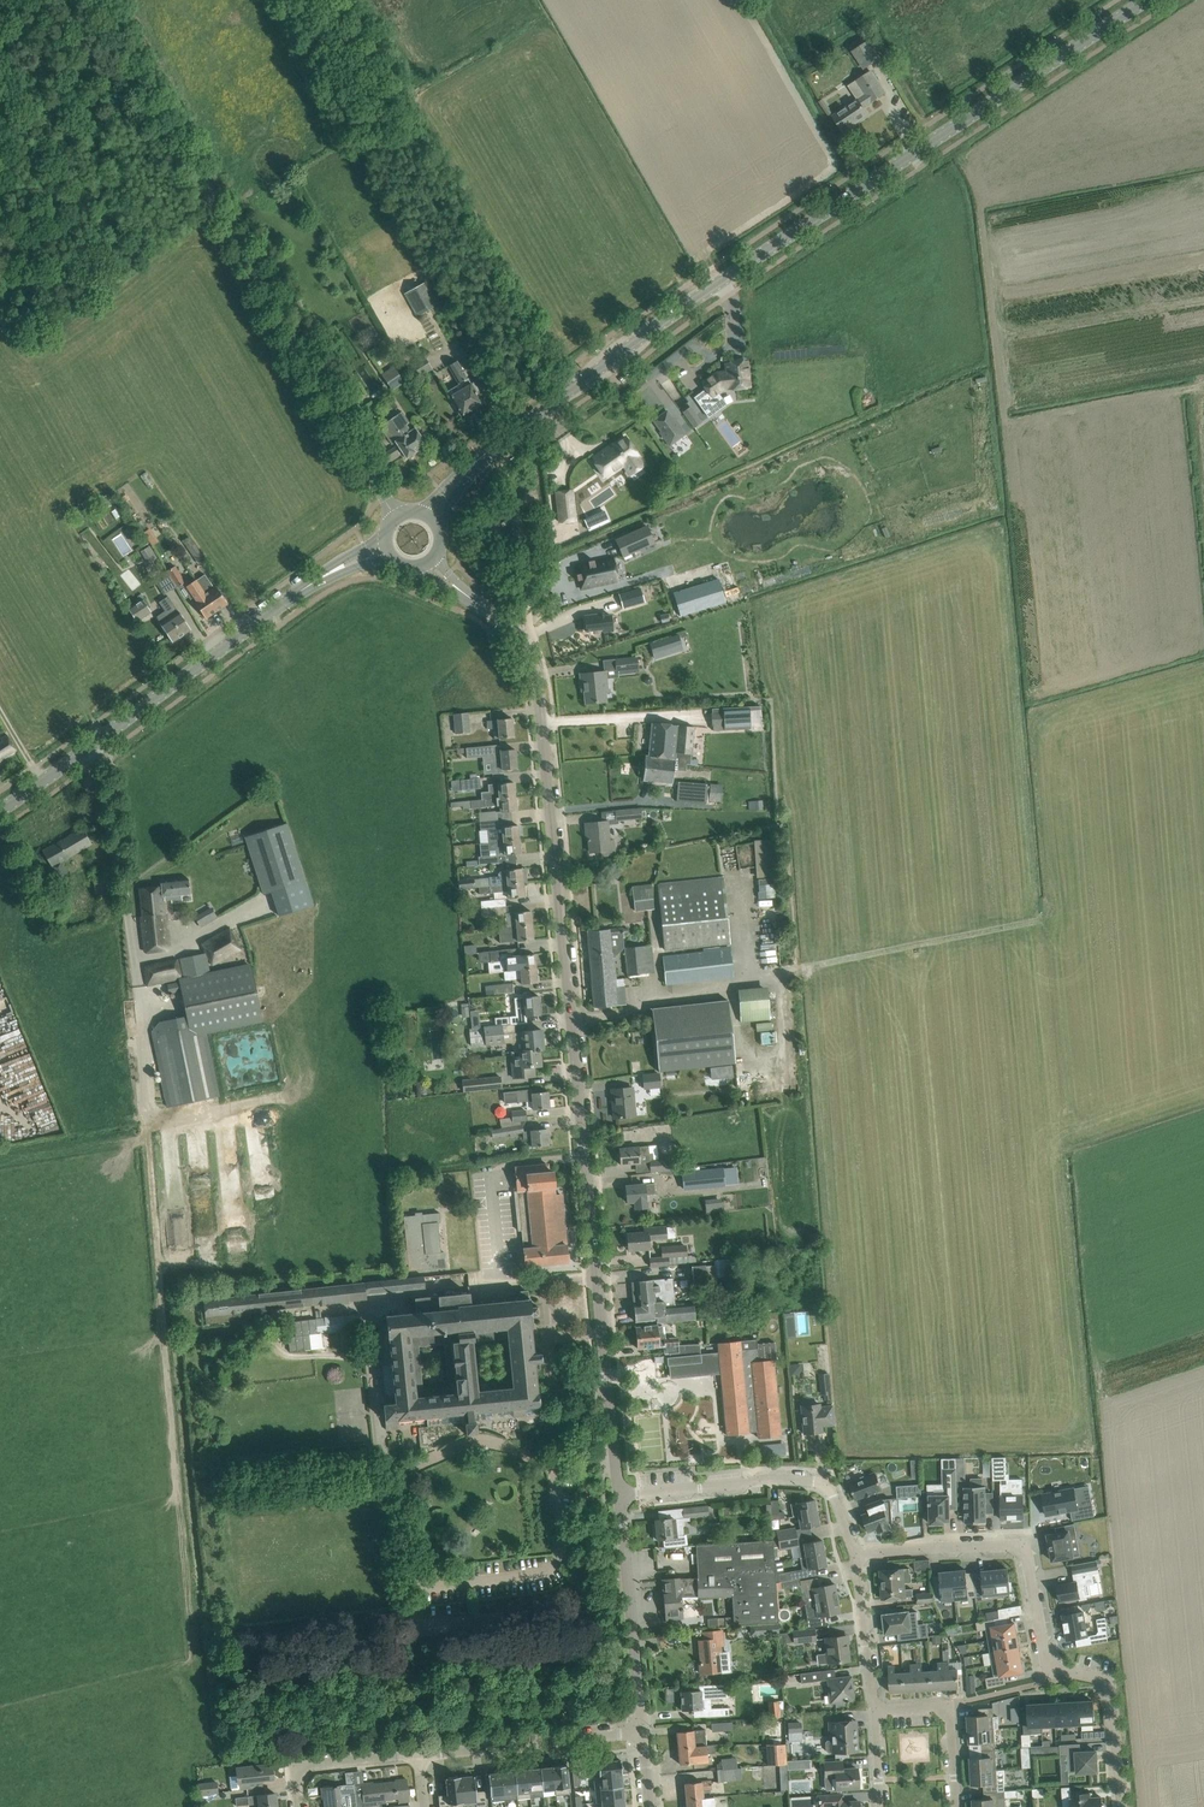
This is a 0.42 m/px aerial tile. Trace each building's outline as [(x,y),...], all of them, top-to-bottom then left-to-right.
[(833,117),(836,121),(843,131),(868,115),(863,107),(871,102),(885,93),(871,71),(857,81),(866,94),(858,100),(833,117)] [(404,294),(416,317),(439,304),(426,281),(404,294)] [(384,340),(376,345),(381,354),(389,349),(384,340)] [(410,365),(418,378),(433,369),(425,356),(410,365)] [(447,390),(461,414),(481,403),(474,391),(477,390),(473,383),(471,385),(457,361),(448,366),(458,384),(447,390)] [(706,389),(694,397),(708,417),(718,410),(710,398),(718,392),(721,390),(729,389),(729,385),(749,383),(746,361),(725,363),(726,372),(716,373),(702,383),(706,389)] [(381,374),(393,391),(405,382),(394,366),(381,374)] [(694,428),(702,422),(690,406),(682,412),(693,427),(694,428)] [(659,432),(669,445),(686,434),(676,420),(674,421),(667,411),(653,421),(661,431),(659,432)] [(397,441),(396,441),(406,457),(425,445),(415,429),(407,433),(403,426),(409,422),(401,412),(385,423),(397,441)] [(636,452),(625,437),(609,448),(608,447),(593,458),(606,477),(623,465),(630,475),(644,465),(635,453),(636,452)] [(575,520),(572,490),(556,492),(559,522),(575,520)] [(604,510),(584,519),(589,530),(609,521),(604,510)] [(615,537),(624,553),(652,538),(644,522),(615,537)] [(150,528),(143,533),(152,546),(159,542),(150,528)] [(187,549),(199,564),(206,560),(194,544),(187,549)] [(150,545),(141,551),(144,555),(152,549),(150,545)] [(617,563),(580,568),(583,591),(620,586),(617,563)] [(167,571),(177,587),(185,582),(175,566),(167,571)] [(686,591),(675,595),(679,607),(724,589),(715,566),(681,580),(686,591)] [(204,575),(196,581),(217,611),(227,604),(216,587),(213,588),(204,575)] [(217,611),(196,581),(187,587),(196,600),(194,601),(206,618),(217,611)] [(643,600),(650,598),(647,585),(640,586),(643,600)] [(614,596),(618,607),(637,601),(633,590),(614,596)] [(140,600),(127,608),(136,622),(151,612),(142,599),(144,597),(141,593),(137,596),(140,600)] [(165,610),(157,616),(159,624),(172,642),(191,630),(168,596),(160,602),(165,610)] [(656,613),(659,622),(667,619),(664,610),(656,613)] [(604,632),(613,631),(611,615),(604,616),(604,614),(596,615),(584,616),(586,632),(588,632),(588,631),(604,629),(604,632)] [(650,644),(653,654),(671,648),(673,653),(682,649),(678,636),(650,644)] [(615,659),(616,672),(639,670),(637,657),(615,659)] [(606,701),(604,682),(606,682),(605,671),(580,674),(581,684),(583,684),(585,703),(606,701)] [(750,728),(749,710),(749,707),(712,709),(712,713),(711,713),(712,725),(713,725),(713,730),(750,728)] [(453,714),(455,734),(470,732),(468,712),(453,714)] [(493,728),(494,739),(499,738),(499,739),(514,737),(512,718),(497,719),(497,720),(492,720),(492,721),(486,721),(487,729),(493,728)] [(652,723),(648,756),(675,759),(675,752),(691,754),(693,727),(664,724),(652,723)] [(16,750),(6,735),(0,739),(0,761),(16,750)] [(465,748),(466,759),(490,756),(500,755),(500,751),(501,750),(500,744),(465,748)] [(502,773),(502,770),(517,768),(515,749),(501,750),(500,751),(500,755),(490,756),(492,774),(502,773)] [(648,756),(645,756),(643,780),(655,781),(672,782),(674,763),(690,764),(691,754),(675,752),(675,759),(648,756)] [(460,780),(461,790),(481,788),(479,778),(460,780)] [(709,783),(680,781),(679,801),(708,803),(709,783)] [(480,792),(481,799),(484,799),(499,798),(514,796),(513,782),(487,784),(488,791),(480,792)] [(717,784),(710,784),(709,798),(709,799),(716,800),(717,784)] [(516,811),(514,796),(499,798),(484,799),(481,799),(462,801),(462,809),(499,805),(500,812),(516,811)] [(641,817),(646,816),(645,810),(640,810),(640,808),(615,811),(616,820),(641,818),(641,817)] [(479,814),(479,821),(496,819),(495,813),(479,814)] [(497,827),(496,819),(479,821),(480,830),(487,830),(488,842),(503,841),(519,839),(517,825),(497,827)] [(602,822),(585,823),(587,834),(588,834),(589,839),(587,839),(587,841),(589,841),(590,852),(601,851),(601,857),(616,855),(614,839),(608,840),(607,825),(607,821),(606,821),(602,822)] [(245,836),(264,894),(305,881),(287,823),(245,836)] [(42,851),(58,879),(67,874),(60,862),(82,850),(92,843),(91,842),(97,838),(92,831),(86,834),(82,828),(42,851)] [(520,854),(519,839),(503,841),(488,842),(489,850),(496,849),(496,855),(496,856),(499,856),(520,854)] [(754,840),(756,878),(775,876),(773,839),(754,840)] [(499,856),(496,856),(496,855),(478,857),(478,860),(466,862),(466,866),(500,863),(499,856)] [(507,884),(523,882),(526,882),(525,868),(501,870),(498,873),(498,876),(489,876),(489,877),(490,885),(507,884)] [(481,886),(480,878),(474,879),(474,877),(458,879),(459,888),(459,889),(479,887),(479,886),(481,886)] [(111,892),(109,878),(95,879),(97,894),(111,892)] [(141,916),(145,951),(146,952),(169,950),(165,914),(163,914),(162,898),(164,897),(164,899),(171,899),(171,901),(181,900),(180,896),(190,895),(188,878),(160,881),(161,886),(140,889),(143,916),(141,916)] [(658,885),(664,950),(730,943),(723,878),(658,885)] [(479,886),(479,887),(479,894),(507,891),(508,898),(524,897),(523,882),(507,884),(490,885),(481,886),(479,886)] [(758,898),(773,897),(772,882),(757,884),(758,898)] [(632,886),(635,911),(654,909),(651,883),(632,886)] [(480,901),(481,908),(507,906),(506,899),(480,901)] [(505,916),(506,927),(532,925),(530,911),(508,913),(507,906),(481,908),(481,917),(505,916)] [(194,914),(199,922),(208,917),(204,909),(194,914)] [(532,925),(506,927),(498,928),(500,943),(533,939),(532,925)] [(228,928),(201,943),(212,964),(240,949),(228,928)] [(623,985),(615,986),(612,953),(618,952),(623,947),(622,937),(624,937),(623,933),(628,933),(627,928),(623,928),(587,931),(593,1007),(625,1004),(623,985)] [(476,945),(464,947),(465,954),(477,953),(476,945)] [(639,948),(625,949),(627,976),(653,974),(650,947),(639,948)] [(511,949),(489,951),(490,962),(490,963),(503,962),(512,961),(511,956),(511,949)] [(702,952),(662,957),(665,984),(733,976),(731,949),(702,952)] [(186,1016),(188,1027),(205,1024),(206,1031),(262,1019),(251,966),(210,974),(206,953),(205,954),(180,959),(184,977),(182,978),(178,978),(178,979),(186,1016)] [(503,962),(504,971),(536,968),(534,954),(529,954),(519,955),(511,956),(512,961),(503,962)] [(147,985),(178,979),(178,978),(182,978),(178,960),(144,967),(147,985)] [(536,968),(504,971),(504,980),(521,978),(521,984),(537,983),(536,968)] [(475,975),(467,976),(468,984),(473,983),(476,980),(475,975)] [(513,983),(492,985),(493,994),(514,992),(513,983)] [(770,1019),(767,991),(738,993),(740,1022),(770,1019)] [(524,1008),(525,1016),(540,1015),(538,996),(523,997),(524,998),(514,998),(515,1009),(524,1008)] [(651,1009),(658,1071),(735,1063),(728,1000),(651,1009)] [(188,1027),(186,1016),(160,1022),(152,1032),(167,1107),(220,1096),(206,1031),(205,1024),(188,1027)] [(495,1017),(495,1026),(502,1025),(514,1024),(514,1016),(495,1017)] [(479,1019),(471,1019),(472,1028),(480,1027),(479,1019)] [(756,1023),(757,1030),(771,1029),(771,1022),(756,1023)] [(502,1025),(495,1026),(484,1026),(484,1027),(469,1028),(470,1044),(503,1041),(502,1025)] [(512,1044),(512,1051),(536,1050),(536,1051),(539,1051),(539,1049),(543,1049),(542,1030),(521,1031),(521,1032),(503,1033),(504,1043),(510,1043),(512,1044)] [(464,1047),(452,1048),(453,1057),(465,1056),(464,1047)] [(536,1050),(512,1051),(513,1057),(511,1057),(513,1078),(534,1076),(533,1066),(541,1065),(540,1056),(541,1056),(540,1051),(539,1051),(536,1051),(536,1050)] [(643,1075),(644,1088),(660,1087),(658,1073),(643,1075)] [(467,1080),(468,1091),(501,1087),(500,1077),(467,1080)] [(612,1089),(614,1118),(635,1116),(632,1087),(612,1089)] [(503,1092),(504,1103),(532,1100),(533,1110),(549,1108),(547,1091),(532,1093),(532,1089),(503,1092)] [(500,1119),(501,1128),(521,1125),(520,1121),(526,1120),(525,1110),(511,1112),(512,1117),(500,1119)] [(501,1128),(491,1129),(492,1138),(523,1133),(522,1125),(521,1125),(501,1128)] [(530,1130),(532,1147),(548,1145),(546,1129),(530,1130)] [(653,1159),(652,1153),(649,1153),(648,1146),(631,1147),(619,1148),(620,1165),(640,1163),(649,1162),(649,1159),(653,1159)] [(649,1159),(650,1172),(676,1170),(675,1157),(649,1159)] [(517,1250),(518,1266),(568,1261),(561,1195),(554,1195),(553,1188),(554,1188),(553,1172),(548,1172),(547,1164),(515,1168),(517,1191),(514,1192),(518,1231),(521,1230),(523,1249),(517,1250)] [(724,1185),(722,1168),(682,1172),(684,1189),(724,1185)] [(645,1195),(655,1194),(654,1183),(625,1186),(627,1202),(634,1202),(635,1209),(647,1208),(645,1195)] [(721,1202),(705,1202),(705,1212),(721,1211),(721,1202)] [(403,1216),(406,1249),(401,1250),(402,1265),(408,1264),(409,1271),(445,1267),(443,1252),(440,1252),(437,1222),(440,1222),(439,1213),(422,1214),(422,1212),(414,1213),(414,1215),(403,1216)] [(644,1233),(627,1234),(628,1250),(649,1248),(648,1239),(667,1238),(666,1226),(644,1228),(644,1233)] [(662,1257),(649,1258),(650,1267),(669,1265),(669,1264),(691,1262),(691,1255),(686,1255),(685,1246),(661,1248),(662,1257)] [(705,1266),(705,1265),(692,1267),(693,1282),(706,1281),(706,1277),(715,1277),(716,1277),(727,1276),(725,1259),(714,1260),(714,1265),(705,1266)] [(230,1321),(229,1313),(366,1299),(365,1294),(424,1287),(423,1276),(202,1300),(204,1317),(206,1317),(206,1323),(230,1321)] [(631,1282),(633,1305),(655,1303),(655,1302),(674,1300),(672,1278),(653,1280),(636,1281),(636,1282),(631,1282)] [(415,1298),(416,1313),(440,1311),(442,1331),(441,1331),(442,1336),(531,1328),(531,1325),(531,1317),(539,1316),(538,1307),(530,1308),(529,1299),(528,1299),(527,1291),(518,1292),(519,1298),(470,1302),(469,1293),(415,1298)] [(655,1303),(633,1305),(635,1321),(656,1319),(656,1323),(695,1319),(694,1303),(673,1305),(673,1300),(674,1300),(655,1302),(655,1303)] [(514,1418),(526,1416),(525,1407),(539,1406),(538,1392),(537,1392),(534,1362),(541,1361),(540,1353),(533,1354),(531,1328),(442,1336),(441,1331),(442,1331),(440,1311),(416,1313),(386,1316),(388,1337),(390,1352),(381,1353),(382,1365),(391,1364),(395,1403),(383,1404),(384,1420),(396,1419),(396,1420),(426,1417),(427,1426),(464,1422),(465,1434),(477,1433),(476,1421),(473,1421),(472,1413),(477,1412),(477,1416),(482,1416),(482,1412),(513,1408),(514,1418)] [(786,1339),(796,1338),(793,1313),(784,1314),(786,1339)] [(315,1319),(293,1321),(295,1336),(309,1334),(317,1333),(315,1319)] [(657,1325),(636,1327),(638,1349),(664,1346),(664,1353),(669,1353),(678,1352),(678,1345),(677,1338),(665,1339),(664,1334),(662,1334),(662,1326),(657,1327),(657,1325)] [(321,1334),(320,1334),(321,1348),(321,1349),(329,1348),(327,1333),(321,1334)] [(295,1336),(288,1337),(289,1351),(311,1349),(309,1334),(295,1336)] [(234,1339),(219,1340),(220,1351),(235,1350),(234,1339)] [(678,1345),(678,1352),(669,1353),(669,1357),(667,1357),(667,1365),(670,1365),(671,1376),(689,1375),(690,1377),(710,1375),(710,1373),(721,1372),(727,1435),(748,1433),(748,1430),(753,1429),(754,1432),(758,1431),(759,1438),(780,1436),(772,1360),(777,1359),(775,1342),(757,1343),(757,1339),(718,1343),(719,1352),(700,1354),(700,1344),(678,1345)] [(830,1394),(828,1373),(819,1374),(820,1390),(823,1390),(823,1394),(830,1394)] [(801,1406),(804,1434),(822,1432),(821,1424),(824,1424),(824,1425),(833,1425),(832,1413),(831,1406),(819,1407),(819,1404),(801,1406)] [(1006,1457),(992,1457),(993,1480),(994,1480),(994,1479),(1000,1479),(1000,1480),(1007,1480),(1006,1457)] [(944,1521),(949,1521),(949,1503),(958,1503),(956,1459),(943,1459),(944,1493),(934,1493),(934,1496),(928,1496),(929,1505),(930,1505),(931,1524),(944,1523),(944,1521)] [(850,1484),(856,1500),(865,1496),(865,1497),(875,1494),(874,1493),(883,1490),(877,1474),(865,1478),(864,1476),(855,1479),(856,1482),(850,1484)] [(964,1487),(965,1523),(986,1522),(986,1513),(994,1513),(993,1493),(985,1493),(985,1487),(982,1487),(982,1479),(971,1479),(971,1487),(964,1487)] [(1001,1519),(1012,1519),(1012,1521),(1021,1521),(1021,1519),(1024,1519),(1023,1488),(1010,1488),(1010,1483),(1000,1483),(1001,1519)] [(897,1486),(897,1498),(921,1496),(920,1484),(897,1486)] [(1060,1513),(1067,1512),(1078,1510),(1074,1488),(1043,1494),(1047,1515),(1060,1513)] [(863,1520),(866,1527),(867,1527),(869,1532),(877,1529),(878,1532),(891,1527),(890,1524),(892,1523),(892,1524),(890,1498),(880,1499),(872,1502),(875,1510),(862,1515),(864,1520),(863,1520)] [(793,1517),(798,1516),(817,1512),(814,1499),(790,1504),(793,1517)] [(770,1500),(771,1519),(779,1519),(778,1500),(770,1500)] [(708,1517),(713,1516),(712,1506),(683,1509),(684,1518),(708,1516),(708,1517)] [(674,1519),(684,1518),(683,1509),(658,1511),(659,1520),(654,1520),(656,1539),(662,1539),(663,1546),(687,1545),(686,1535),(676,1537),(674,1519)] [(817,1512),(798,1516),(800,1529),(819,1525),(817,1512)] [(1074,1524),(1056,1527),(1057,1533),(1047,1535),(1052,1561),(1073,1557),(1069,1533),(1076,1532),(1074,1524)] [(797,1537),(795,1528),(772,1532),(773,1540),(773,1541),(777,1540),(797,1537)] [(790,1547),(798,1546),(798,1544),(797,1537),(777,1540),(779,1549),(790,1547)] [(778,1622),(776,1583),(775,1575),(773,1541),(773,1540),(695,1545),(697,1578),(679,1578),(667,1579),(668,1594),(663,1594),(666,1620),(683,1618),(680,1594),(697,1593),(697,1597),(732,1596),(733,1617),(710,1618),(711,1627),(726,1626),(737,1625),(749,1624),(754,1624),(778,1622)] [(792,1558),(800,1557),(824,1553),(822,1540),(798,1544),(798,1546),(790,1547),(792,1558)] [(824,1553),(800,1557),(802,1570),(826,1566),(824,1553)] [(914,1560),(915,1570),(931,1569),(930,1559),(914,1560)] [(1075,1582),(1057,1585),(1060,1601),(1079,1598),(1080,1600),(1087,1599),(1087,1596),(1091,1596),(1089,1584),(1094,1583),(1092,1573),(1099,1572),(1096,1561),(1072,1565),(1075,1582)] [(880,1570),(881,1585),(905,1583),(912,1582),(911,1573),(910,1573),(910,1568),(904,1569),(904,1568),(880,1570)] [(969,1598),(976,1597),(975,1579),(974,1576),(966,1577),(966,1573),(966,1569),(958,1570),(954,1571),(952,1571),(955,1599),(969,1598)] [(996,1569),(994,1570),(997,1598),(1005,1597),(1005,1594),(1010,1593),(1010,1589),(1009,1583),(1008,1573),(1008,1569),(1002,1569),(1000,1569),(996,1570),(996,1569)] [(780,1582),(799,1578),(798,1570),(775,1575),(776,1583),(780,1582)] [(976,1597),(976,1602),(997,1598),(994,1570),(993,1570),(989,1571),(989,1570),(981,1571),(981,1575),(982,1574),(982,1578),(975,1579),(976,1597)] [(941,1601),(955,1599),(952,1571),(950,1571),(946,1572),(946,1571),(939,1572),(939,1576),(940,1576),(940,1579),(932,1580),(934,1601),(941,1601)] [(812,1595),(814,1602),(814,1603),(838,1598),(835,1584),(819,1587),(817,1578),(805,1580),(799,1581),(801,1591),(804,1590),(805,1596),(812,1595)] [(905,1583),(881,1585),(882,1599),(906,1597),(913,1596),(913,1589),(905,1589),(905,1583)] [(917,1594),(918,1603),(934,1602),(933,1592),(917,1594)] [(814,1603),(814,1602),(804,1604),(806,1618),(808,1628),(825,1625),(824,1615),(840,1612),(838,1598),(814,1603)] [(1021,1605),(999,1609),(999,1618),(1023,1614),(1023,1613),(1022,1613),(1020,1606),(1021,1606),(1021,1605)] [(1067,1611),(1068,1614),(1062,1615),(1067,1640),(1086,1637),(1088,1636),(1083,1612),(1077,1613),(1077,1610),(1067,1611)] [(883,1622),(884,1623),(886,1634),(898,1632),(899,1640),(920,1638),(917,1611),(909,1612),(883,1615),(883,1616),(882,1617),(883,1622)] [(1088,1636),(1086,1637),(1087,1645),(1108,1641),(1106,1618),(1097,1620),(1099,1631),(1097,1635),(1088,1636)] [(986,1629),(988,1640),(1017,1635),(1015,1623),(996,1626),(994,1619),(976,1622),(978,1631),(986,1629)] [(778,1622),(754,1624),(755,1636),(779,1634),(778,1622)] [(794,1642),(794,1643),(815,1640),(814,1629),(793,1632),(794,1642)] [(729,1654),(720,1654),(719,1639),(723,1639),(722,1630),(703,1632),(704,1640),(699,1641),(701,1662),(700,1662),(701,1674),(730,1671),(729,1654)] [(849,1661),(846,1635),(825,1638),(827,1653),(817,1654),(818,1664),(828,1663),(849,1661)] [(988,1640),(990,1652),(1019,1647),(1017,1635),(988,1640)] [(942,1644),(942,1636),(933,1636),(934,1644),(942,1644)] [(967,1653),(966,1644),(957,1645),(962,1654),(967,1653)] [(990,1652),(992,1665),(1021,1660),(1019,1647),(990,1652)] [(989,1652),(982,1653),(985,1664),(991,1663),(989,1652)] [(964,1657),(965,1665),(973,1663),(972,1656),(964,1657)] [(1021,1660),(992,1665),(994,1676),(986,1678),(986,1682),(988,1688),(1006,1684),(1005,1682),(1004,1675),(1023,1672),(1021,1660)] [(930,1671),(931,1690),(945,1689),(943,1662),(939,1663),(938,1663),(938,1670),(930,1671)] [(950,1670),(949,1662),(943,1662),(945,1689),(959,1688),(958,1673),(958,1669),(957,1669),(950,1670)] [(911,1672),(903,1673),(904,1691),(918,1690),(916,1664),(910,1664),(911,1672)] [(922,1664),(916,1664),(918,1690),(931,1690),(930,1671),(922,1671),(922,1664)] [(904,1691),(903,1673),(895,1673),(894,1665),(888,1666),(890,1692),(904,1691)] [(800,1673),(801,1683),(822,1680),(821,1671),(800,1673)] [(846,1702),(848,1702),(848,1701),(854,1700),(851,1676),(827,1679),(830,1703),(835,1703),(835,1706),(843,1705),(843,1702),(846,1701),(846,1702)] [(700,1690),(681,1691),(681,1711),(694,1710),(702,1710),(705,1709),(711,1708),(710,1699),(710,1698),(728,1697),(727,1683),(700,1685),(700,1690)] [(783,1700),(768,1702),(770,1718),(779,1717),(784,1716),(783,1700)] [(1094,1701),(1080,1702),(1081,1724),(1094,1723),(1093,1702),(1094,1702),(1094,1701)] [(1080,1702),(1067,1703),(1068,1725),(1081,1724),(1080,1702)] [(1054,1703),(1041,1704),(1042,1726),(1055,1725),(1054,1703)] [(1067,1703),(1054,1703),(1055,1725),(1068,1725),(1067,1703)] [(1027,1712),(1023,1712),(1024,1734),(1042,1733),(1041,1726),(1040,1704),(1027,1705),(1027,1706),(1027,1708),(1027,1712)] [(711,1708),(705,1709),(705,1717),(714,1716),(729,1715),(728,1708),(714,1708),(711,1708)] [(968,1730),(971,1730),(994,1729),(999,1728),(998,1717),(994,1717),(993,1708),(979,1709),(979,1716),(967,1716),(968,1726),(968,1730)] [(851,1729),(850,1721),(844,1721),(828,1722),(829,1737),(831,1737),(831,1741),(827,1741),(825,1743),(825,1751),(827,1752),(832,1752),(832,1753),(858,1751),(857,1738),(856,1738),(855,1729),(851,1729)] [(722,1731),(721,1723),(711,1723),(711,1732),(722,1731)] [(795,1726),(787,1727),(788,1742),(802,1741),(801,1730),(796,1731),(795,1726)] [(677,1732),(678,1748),(706,1745),(704,1729),(677,1732)] [(996,1749),(994,1729),(971,1730),(968,1730),(969,1744),(981,1743),(981,1750),(996,1749)] [(767,1765),(779,1764),(786,1764),(785,1743),(766,1744),(767,1765)] [(1067,1754),(1068,1773),(1097,1771),(1096,1751),(1080,1752),(1080,1744),(1060,1745),(1060,1754),(1067,1754)] [(706,1745),(678,1748),(680,1764),(692,1763),(696,1763),(708,1761),(707,1753),(715,1753),(714,1745),(706,1745)] [(1031,1755),(1047,1754),(1047,1746),(1031,1747),(1031,1755)] [(971,1772),(974,1772),(997,1770),(996,1749),(981,1750),(982,1758),(970,1758),(970,1767),(971,1772)] [(599,1775),(622,1773),(620,1760),(597,1762),(599,1775)] [(824,1763),(825,1778),(826,1778),(826,1788),(828,1790),(830,1790),(831,1795),(843,1794),(842,1789),(859,1788),(859,1786),(860,1784),(860,1779),(858,1777),(857,1769),(842,1770),(842,1761),(824,1763)] [(789,1776),(794,1775),(799,1772),(798,1762),(788,1763),(789,1776)] [(249,1781),(273,1779),(272,1763),(260,1765),(236,1767),(237,1776),(230,1777),(231,1791),(240,1790),(250,1788),(249,1781)] [(570,1793),(567,1765),(552,1766),(552,1767),(555,1789),(555,1795),(570,1793)] [(540,1768),(542,1790),(555,1789),(552,1767),(540,1768)] [(745,1767),(717,1770),(718,1782),(742,1779),(741,1773),(746,1772),(745,1767)] [(530,1797),(543,1796),(542,1790),(540,1768),(527,1770),(530,1797)] [(527,1770),(514,1771),(517,1799),(530,1797),(527,1770)] [(983,1785),(984,1792),(998,1791),(997,1770),(974,1772),(971,1772),(971,1786),(983,1785)] [(357,1806),(354,1784),(353,1771),(345,1772),(346,1785),(321,1788),(322,1795),(324,1795),(324,1798),(325,1806),(352,1806),(357,1806)] [(514,1771),(501,1772),(504,1800),(517,1799),(514,1771)] [(491,1802),(504,1800),(501,1772),(488,1774),(490,1796),(491,1802)] [(599,1775),(593,1776),(594,1789),(622,1786),(621,1775),(621,1774),(622,1774),(622,1773),(599,1775)] [(463,1805),(464,1805),(472,1804),(476,1804),(476,1806),(486,1806),(485,1790),(477,1791),(476,1791),(474,1775),(471,1776),(471,1774),(462,1775),(462,1777),(460,1777),(463,1805)] [(460,1777),(460,1776),(445,1778),(447,1794),(438,1795),(439,1806),(464,1806),(463,1805),(460,1777)] [(396,1781),(384,1783),(386,1799),(398,1798),(399,1802),(408,1801),(406,1779),(399,1780),(399,1781),(396,1782),(396,1781)] [(197,1784),(199,1796),(218,1793),(217,1781),(197,1784)] [(684,1783),(686,1800),(703,1798),(702,1790),(712,1789),(711,1781),(701,1782),(701,1781),(684,1783)] [(386,1799),(384,1783),(372,1784),(369,1785),(369,1783),(354,1784),(357,1806),(379,1805),(378,1800),(386,1799)] [(622,1786),(594,1789),(596,1803),(602,1802),(624,1800),(622,1786)] [(998,1791),(984,1792),(984,1799),(972,1800),(973,1806),(1006,1806),(1005,1791),(998,1791)] [(235,1798),(236,1806),(259,1803),(260,1806),(276,1806),(275,1793),(258,1795),(235,1798)] [(1071,1794),(1071,1799),(1070,1799),(1071,1806),(1105,1806),(1104,1805),(1102,1805),(1101,1797),(1090,1798),(1090,1793),(1071,1794)] [(820,1806),(862,1806),(862,1803),(859,1802),(859,1801),(843,1802),(843,1794),(831,1795),(820,1795),(820,1806)] [(714,1797),(703,1798),(686,1800),(687,1806),(715,1806),(714,1797)] [(224,1799),(216,1800),(216,1806),(225,1806),(224,1799)]
